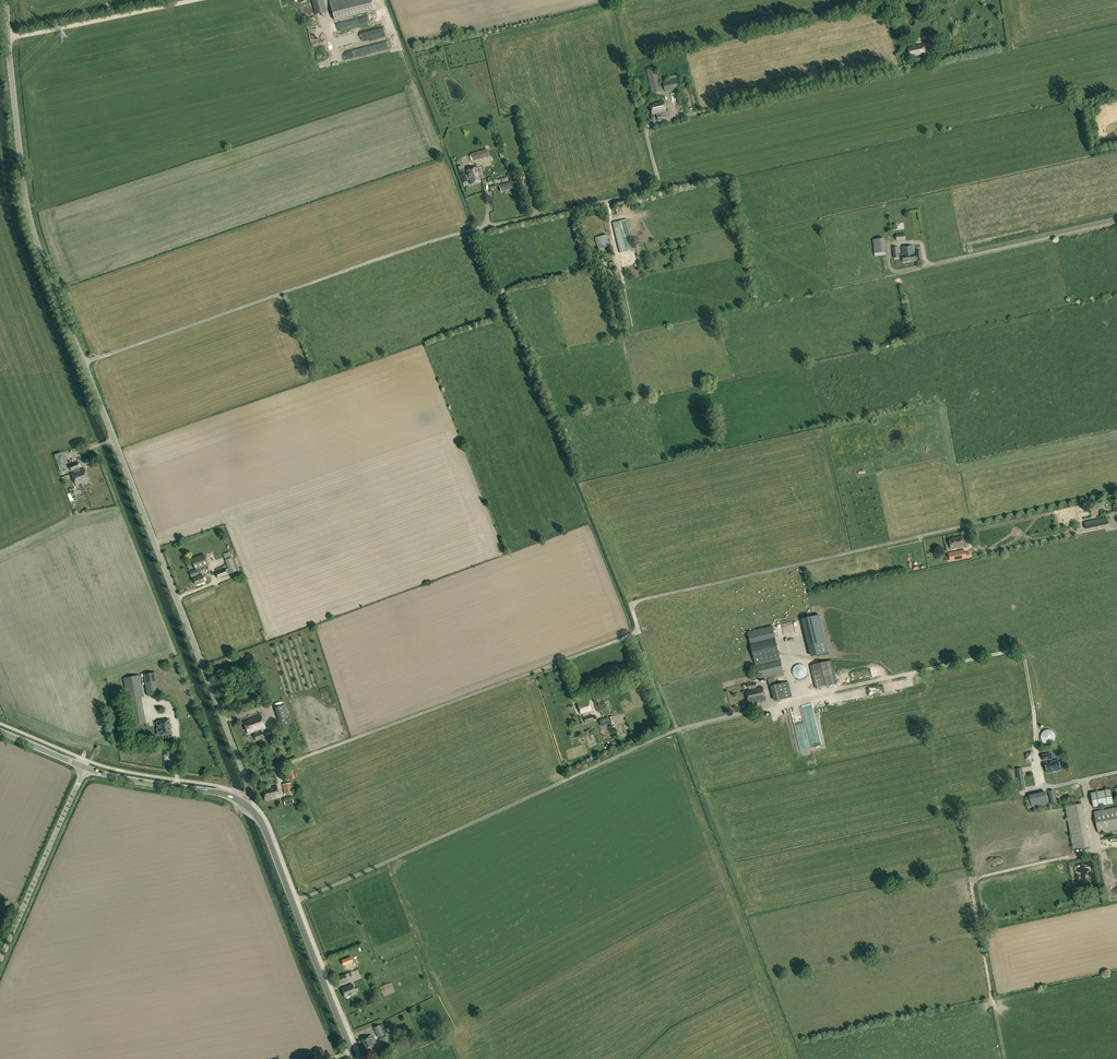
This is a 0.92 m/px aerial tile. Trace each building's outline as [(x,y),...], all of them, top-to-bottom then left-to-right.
[(315,15),(326,12),(323,0),(311,0),(315,15)] [(371,0),(332,0),(329,1),(334,20),(374,10),(371,0)] [(388,25),(342,35),(344,41),(390,32),(388,25)] [(320,38),(320,34),(319,34),(317,27),(310,28),(313,39),(320,38)] [(927,37),(929,43),(939,41),(937,35),(927,37)] [(919,55),(925,54),(923,44),(914,46),(914,47),(909,48),(910,56),(915,55),(915,56),(916,59),(917,62),(922,60),(921,56),(920,57),(919,55)] [(652,93),(661,91),(660,85),(656,68),(646,70),(652,93)] [(680,87),(678,77),(669,79),(662,81),(663,85),(664,90),(664,91),(680,87)] [(656,113),(657,119),(667,117),(666,111),(663,101),(650,104),(652,114),(656,113)] [(470,154),(473,160),(489,156),(487,149),(470,154)] [(481,181),(476,167),(466,170),(468,175),(465,176),(464,173),(460,175),(462,182),(467,181),(466,180),(469,179),(470,184),(481,181)] [(499,186),(501,192),(514,188),(513,182),(499,186)] [(612,223),(620,252),(633,249),(626,219),(612,223)] [(607,235),(595,238),(598,249),(609,247),(607,235)] [(873,239),(874,253),(881,252),(886,252),(884,238),(873,239)] [(907,261),(915,260),(915,256),(913,246),(907,246),(902,247),(902,254),(903,257),(903,262),(907,261)] [(893,258),(903,257),(902,254),(899,255),(898,247),(892,248),(893,258)] [(630,257),(621,259),(624,269),(633,267),(630,257)] [(54,455),(60,473),(68,470),(62,452),(54,455)] [(78,467),(77,463),(68,466),(70,471),(75,469),(76,472),(72,473),(76,485),(88,481),(84,469),(80,470),(79,467),(78,467)] [(1106,517),(1090,521),(1084,522),(1086,529),(1108,524),(1106,517)] [(964,546),(962,537),(950,540),(951,548),(964,546)] [(959,560),(967,558),(965,550),(958,552),(959,560)] [(193,578),(196,585),(205,582),(202,575),(200,571),(204,569),(204,567),(207,565),(208,564),(204,554),(191,559),(195,569),(196,569),(196,570),(190,572),(191,577),(193,576),(193,578)] [(227,565),(228,568),(230,574),(237,571),(238,571),(237,569),(233,557),(232,557),(225,560),(226,563),(227,565)] [(227,575),(225,569),(216,573),(218,578),(227,575)] [(755,663),(779,657),(772,627),(747,632),(755,663)] [(825,642),(810,646),(812,656),(828,652),(825,642)] [(755,663),(759,681),(768,679),(770,686),(771,686),(775,685),(774,678),(784,675),(779,657),(755,663)] [(810,665),(816,688),(836,683),(830,660),(810,665)] [(804,666),(803,665),(802,665),(801,664),(799,664),(798,664),(796,665),(795,666),(794,667),(793,668),(793,669),(792,670),(792,672),(793,674),(794,676),(795,677),(796,677),(796,678),(797,678),(798,678),(800,678),(802,678),(803,677),(804,677),(805,675),(806,674),(807,673),(807,672),(807,670),(806,670),(806,668),(805,667),(804,666)] [(153,671),(142,673),(146,694),(158,691),(153,671)] [(133,724),(147,721),(141,695),(143,695),(139,674),(123,678),(133,724)] [(771,686),(776,701),(792,697),(788,682),(775,685),(771,686)] [(765,699),(762,687),(752,689),(752,688),(750,689),(750,690),(746,691),(749,703),(752,702),(752,704),(757,703),(759,703),(759,700),(765,699)] [(594,703),(601,701),(598,692),(591,694),(594,703)] [(578,704),(579,707),(581,714),(582,713),(583,717),(585,723),(594,721),(592,714),(589,715),(588,711),(591,710),(590,707),(588,701),(578,704)] [(284,705),(276,708),(280,720),(288,718),(284,705)] [(253,732),(257,730),(265,728),(261,716),(244,722),(248,734),(253,732)] [(599,720),(601,726),(611,724),(609,717),(599,720)] [(163,728),(164,736),(174,734),(171,720),(161,722),(159,722),(160,729),(163,728)] [(1042,741),(1044,743),(1046,744),(1049,744),(1052,743),(1053,741),(1055,739),(1055,735),(1054,733),(1051,730),(1049,729),(1046,729),(1044,731),(1042,732),(1041,735),(1041,737),(1041,739),(1042,741)] [(258,732),(257,730),(253,732),(256,741),(265,738),(262,731),(258,732)] [(1045,763),(1047,773),(1061,770),(1058,760),(1045,763)] [(292,768),(287,770),(290,779),(295,778),(292,768)] [(1025,790),(1022,770),(1016,771),(1020,790),(1025,790)] [(1058,772),(1041,775),(1041,779),(1052,777),(1053,782),(1059,781),(1058,772)] [(293,792),(291,782),(282,784),(284,794),(293,792)] [(265,801),(279,798),(277,786),(263,789),(265,801)] [(1110,790),(1090,794),(1093,809),(1113,805),(1110,790)] [(1029,796),(1032,808),(1048,804),(1046,791),(1029,795),(1029,796)] [(294,803),(292,796),(283,799),(285,805),(294,803)] [(1082,804),(1065,807),(1073,850),(1090,847),(1082,804)] [(1098,833),(1116,830),(1116,807),(1094,811),(1098,833)] [(1116,890),(1106,890),(1107,900),(1116,900),(1116,890)] [(340,984),(348,981),(345,975),(337,978),(340,984)] [(354,989),(352,984),(342,988),(345,997),(356,993),(356,992),(359,991),(357,988),(354,989)] [(373,1028),(378,1038),(384,1035),(380,1025),(373,1028)] [(374,1046),(373,1044),(377,1043),(373,1036),(372,1036),(372,1035),(369,1036),(361,1040),(366,1049),(374,1046)]
